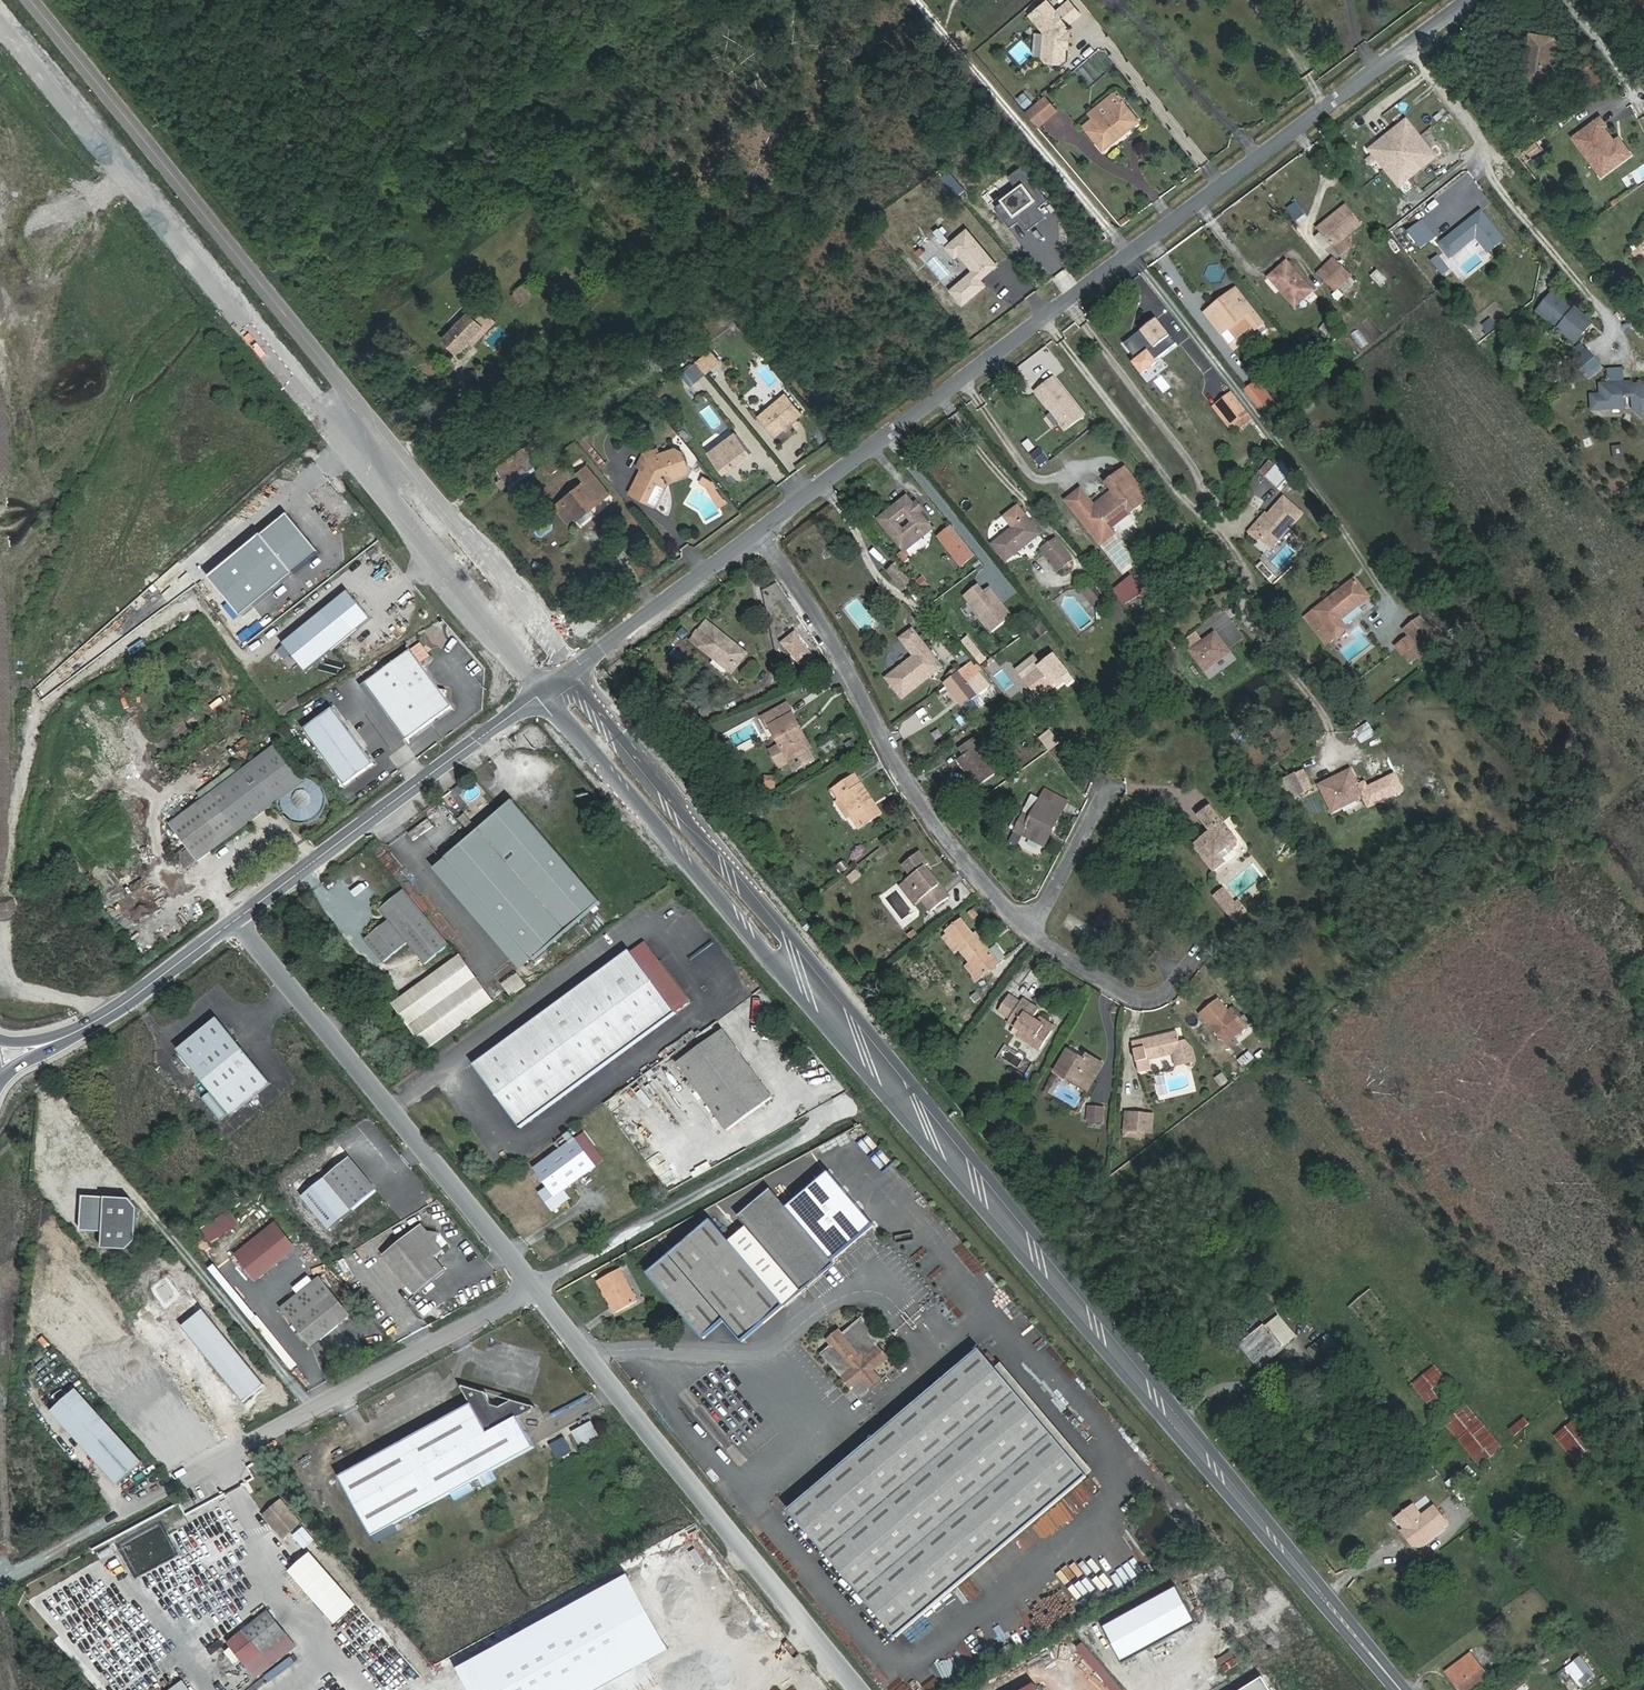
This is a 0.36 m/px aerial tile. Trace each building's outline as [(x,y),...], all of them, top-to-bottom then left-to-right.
[(1057,13),(1047,0),(1046,0),(1029,14),(1044,32),(1040,58),(1062,61),(1067,24),(1080,13),(1071,1),(1057,13)] [(1565,73),(1568,53),(1563,52),(1564,44),(1532,39),(1525,82),(1551,86),(1554,71),(1565,73)] [(1023,106),(1035,121),(1053,107),(1042,92),(1023,106)] [(1086,127),(1104,149),(1138,122),(1120,99),(1086,127)] [(1599,125),(1605,120),(1599,112),(1573,132),(1602,169),(1628,150),(1616,134),(1609,139),(1599,125)] [(1430,152),(1402,117),(1367,146),(1395,181),(1430,152)] [(1628,150),(1631,148),(1619,132),(1616,134),(1628,150)] [(1044,204),(1018,172),(1006,183),(1013,192),(992,209),(1010,231),(1017,225),(1025,235),(1043,221),(1035,211),(1044,204)] [(961,194),(948,179),(942,184),(955,199),(961,194)] [(1488,220),(1477,207),(1436,239),(1447,253),(1472,232),(1485,248),(1500,236),(1488,220)] [(1359,227),(1344,209),(1316,230),(1318,233),(1329,247),(1330,249),(1343,239),(1359,227)] [(1329,247),(1318,233),(1313,238),(1323,251),(1329,247)] [(955,258),(970,276),(947,295),(953,302),(959,309),(982,290),(976,283),(993,270),(963,234),(947,248),(943,251),(952,261),(955,258)] [(1343,239),(1330,249),(1336,256),(1348,247),(1343,239)] [(1337,292),(1347,284),(1322,256),(1314,263),(1337,292)] [(1286,310),(1304,294),(1276,262),(1255,281),(1267,295),(1272,292),(1286,310)] [(1337,292),(1314,263),(1305,273),(1327,299),(1337,292)] [(519,292),(526,300),(541,288),(534,280),(519,292)] [(1585,316),(1550,288),(1535,308),(1547,318),(1553,311),(1562,318),(1556,325),(1573,339),(1587,322),(1583,318),(1585,316)] [(1220,339),(1240,324),(1249,336),(1251,334),(1261,327),(1236,293),(1203,316),(1220,339)] [(490,321),(475,307),(466,317),(481,331),(490,321)] [(457,355),(481,331),(466,317),(442,342),(457,355)] [(1160,338),(1145,320),(1113,345),(1126,361),(1124,367),(1132,377),(1145,367),(1136,357),(1144,350),(1160,338)] [(1229,351),(1249,336),(1240,324),(1220,339),(1229,351)] [(1264,331),(1261,327),(1251,334),(1254,338),(1264,331)] [(1597,362),(1583,345),(1570,355),(1583,373),(1597,362)] [(719,360),(710,349),(695,362),(704,372),(719,360)] [(1144,350),(1136,357),(1145,367),(1153,361),(1144,350)] [(1606,379),(1619,378),(1618,364),(1605,365),(1606,379)] [(690,386),(697,379),(687,367),(680,374),(690,386)] [(469,385),(479,380),(474,369),(464,374),(469,385)] [(1596,380),(1597,389),(1587,390),(1589,406),(1624,402),(1623,392),(1627,392),(1628,404),(1638,412),(1643,404),(1643,385),(1638,380),(1622,382),(1621,378),(1619,378),(1606,379),(1596,380)] [(1052,381),(1034,395),(1062,432),(1081,418),(1052,381)] [(1253,388),(1240,399),(1257,419),(1270,409),(1253,388)] [(788,397),(762,418),(778,438),(804,416),(788,397)] [(1243,424),(1226,403),(1208,418),(1225,438),(1228,436),(1243,424)] [(1247,430),(1243,424),(1228,436),(1232,442),(1247,430)] [(707,455),(726,478),(752,457),(732,434),(707,455)] [(530,458),(522,447),(499,465),(507,476),(530,458)] [(646,469),(635,493),(658,503),(668,481),(663,476),(671,473),(678,477),(687,474),(692,467),(688,453),(680,449),(661,455),(660,451),(646,455),(641,466),(646,469)] [(1280,471),(1269,456),(1252,476),(1266,487),(1280,471)] [(534,464),(530,458),(507,476),(511,481),(534,464)] [(545,467),(551,475),(560,468),(555,460),(545,467)] [(1107,528),(1142,500),(1122,475),(1100,493),(1105,499),(1095,508),(1082,492),(1067,504),(1099,543),(1111,533),(1107,528)] [(576,520),(606,495),(591,478),(561,503),(576,520)] [(727,504),(716,485),(707,478),(703,482),(710,489),(722,507),(727,504)] [(902,546),(928,527),(907,498),(880,520),(902,546)] [(1263,549),(1293,514),(1274,498),(1245,532),(1247,535),(1263,549)] [(1008,523),(987,540),(1004,560),(1038,533),(1016,505),(1003,516),(1008,523)] [(320,553),(289,513),(209,575),(239,614),(320,553)] [(972,555),(950,527),(938,536),(961,564),(972,555)] [(1122,573),(1136,563),(1118,537),(1104,546),(1122,573)] [(1078,562),(1059,538),(1043,551),(1062,574),(1078,562)] [(899,591),(910,582),(895,564),(884,572),(899,591)] [(1126,600),(1140,589),(1129,575),(1115,587),(1126,600)] [(1373,596),(1359,578),(1318,610),(1330,625),(1340,637),(1351,628),(1344,619),(1373,596)] [(1011,613),(988,584),(982,589),(976,582),(962,593),(992,629),(1011,613)] [(1090,585),(1081,591),(1092,607),(1101,600),(1090,585)] [(308,669),(375,618),(353,590),(286,641),(308,669)] [(1330,625),(1318,610),(1310,617),(1322,632),(1330,625)] [(1397,653),(1407,666),(1429,647),(1408,623),(1398,630),(1410,644),(1397,653)] [(705,661),(718,671),(722,667),(728,673),(747,653),(716,624),(696,645),(710,656),(705,661)] [(1340,637),(1330,625),(1322,632),(1331,644),(1340,637)] [(912,629),(901,637),(914,656),(885,676),(903,698),(942,666),(912,629)] [(794,630),(781,642),(801,663),(813,652),(794,630)] [(1205,670),(1228,652),(1213,633),(1190,651),(1205,670)] [(967,636),(962,640),(981,663),(986,659),(967,636)] [(398,739),(444,707),(405,650),(359,681),(398,739)] [(1065,686),(1072,680),(1051,654),(1021,678),(1035,695),(1050,683),(1055,688),(1062,682),(1065,686)] [(1014,670),(1021,678),(1039,663),(1032,655),(1014,670)] [(991,688),(971,665),(960,673),(978,697),(991,688)] [(943,685),(963,710),(978,697),(960,673),(943,685)] [(374,754),(335,697),(305,717),(344,775),(374,754)] [(795,721),(783,700),(759,714),(774,740),(790,768),(812,756),(806,745),(801,748),(788,725),(795,721)] [(806,745),(809,744),(795,721),(788,725),(801,748),(806,745)] [(1049,731),(1040,737),(1049,748),(1058,742),(1049,731)] [(977,785),(997,772),(974,737),(960,746),(965,754),(958,759),(977,785)] [(305,773),(279,738),(173,818),(199,852),(277,793),(277,796),(278,801),(280,806),(283,810),(287,814),(292,815),(297,816),(301,815),(306,814),(306,813),(309,811),(312,807),(315,803),(316,798),(315,792),(313,787),(311,784),(308,781),(303,778),(299,777),(305,773)] [(764,745),(775,763),(784,758),(774,740),(764,745)] [(1334,810),(1366,795),(1370,804),(1404,788),(1400,779),(1396,772),(1369,784),(1366,779),(1360,782),(1353,768),(1322,783),(1334,810)] [(1311,787),(1303,769),(1286,776),(1295,795),(1311,787)] [(864,802),(868,799),(851,773),(829,788),(835,798),(841,794),(853,812),(848,815),(855,826),(872,814),(864,802)] [(1052,835),(1070,804),(1047,790),(1031,817),(1025,814),(1014,832),(1038,845),(1046,832),(1052,835)] [(832,800),(844,818),(848,815),(853,812),(841,794),(835,798),(832,800)] [(872,814),(876,811),(868,799),(864,802),(872,814)] [(603,901),(519,800),(456,853),(540,953),(603,901)] [(1237,856),(1228,846),(1237,839),(1209,805),(1197,814),(1210,831),(1192,845),(1212,871),(1223,863),(1226,866),(1237,856)] [(434,825),(427,817),(421,823),(428,830),(434,825)] [(1044,849),(1052,835),(1046,832),(1038,845),(1044,849)] [(1017,846),(1022,837),(1013,833),(1009,841),(1017,846)] [(442,865),(525,965),(540,953),(456,853),(442,865)] [(925,867),(914,854),(897,867),(906,879),(899,884),(915,904),(918,902),(928,915),(945,902),(921,870),(925,867)] [(856,869),(846,877),(851,884),(862,876),(856,869)] [(893,888),(909,908),(915,904),(899,884),(893,888)] [(424,959),(445,942),(400,887),(378,906),(386,916),(364,935),(383,957),(406,938),(424,959)] [(1241,900),(1238,903),(1225,887),(1216,895),(1237,921),(1250,911),(1241,900)] [(972,937),(961,923),(946,934),(949,937),(960,952),(971,966),(979,976),(996,963),(974,935),(972,937)] [(455,931),(462,944),(471,939),(463,926),(455,931)] [(632,945),(631,943),(476,1059),(522,1120),(677,1004),(677,1005),(691,995),(646,935),(632,945)] [(954,957),(960,952),(949,937),(943,942),(954,957)] [(429,1039),(496,988),(461,944),(395,994),(429,1039)] [(973,980),(973,981),(979,976),(971,966),(965,970),(973,980)] [(511,998),(527,986),(517,972),(501,984),(511,998)] [(996,1010),(1007,1018),(1018,1002),(1007,995),(996,1010)] [(1225,1013),(1215,1001),(1196,1015),(1206,1028),(1225,1013)] [(1034,1017),(1036,1014),(1018,1002),(1003,1025),(1018,1035),(1014,1040),(1036,1055),(1048,1036),(1029,1024),(1034,1017)] [(282,1073),(230,1008),(191,1039),(243,1105),(282,1073)] [(1244,1032),(1228,1011),(1225,1013),(1206,1028),(1222,1048),(1244,1032)] [(1048,1036),(1052,1030),(1034,1017),(1029,1024),(1048,1036)] [(777,1090),(726,1024),(696,1047),(682,1058),(733,1124),(777,1090)] [(1181,1043),(1178,1046),(1175,1035),(1129,1046),(1136,1077),(1149,1074),(1147,1062),(1179,1055),(1182,1068),(1193,1065),(1190,1052),(1181,1043)] [(696,1047),(689,1039),(676,1049),(682,1058),(696,1047)] [(1088,1056),(1073,1047),(1069,1055),(1084,1064),(1088,1056)] [(1088,1056),(1084,1064),(1069,1055),(1056,1076),(1069,1084),(1072,1078),(1087,1087),(1097,1071),(1103,1074),(1107,1067),(1088,1056)] [(1244,1076),(1257,1066),(1248,1055),(1235,1065),(1244,1076)] [(1087,1087),(1072,1078),(1069,1084),(1090,1096),(1103,1074),(1097,1071),(1087,1087)] [(1088,1120),(1103,1121),(1104,1108),(1089,1106),(1088,1120)] [(1124,1132),(1146,1134),(1148,1115),(1126,1113),(1124,1132)] [(665,1121),(659,1124),(666,1138),(672,1135),(665,1121)] [(600,1160),(601,1160),(581,1133),(540,1163),(553,1181),(545,1187),(559,1205),(577,1192),(570,1183),(600,1160)] [(363,1204),(386,1186),(361,1154),(338,1171),(363,1204)] [(817,1243),(864,1202),(838,1172),(791,1212),(817,1243)] [(803,1288),(834,1261),(769,1187),(738,1214),(803,1288)] [(118,1221),(118,1188),(96,1188),(96,1222),(118,1221)] [(152,1198),(144,1188),(119,1188),(119,1240),(144,1239),(152,1230),(152,1198)] [(221,1237),(248,1220),(240,1208),(213,1225),(221,1237)] [(749,1335),(791,1298),(717,1214),(654,1269),(709,1333),(730,1314),(749,1335)] [(445,1253),(454,1246),(431,1216),(390,1248),(423,1289),(454,1264),(445,1253)] [(247,1248),(267,1275),(306,1244),(286,1217),(247,1248)] [(601,1280),(618,1311),(644,1297),(626,1266),(601,1280)] [(359,1312),(329,1272),(291,1301),(322,1341),(359,1312)] [(1502,1448),(1372,1288),(1348,1307),(1479,1468),(1502,1448)] [(873,1335),(877,1331),(861,1311),(840,1329),(835,1322),(825,1331),(830,1336),(820,1345),(858,1388),(879,1370),(872,1361),(885,1350),(873,1335)] [(1281,1315),(1244,1346),(1262,1367),(1299,1336),(1281,1315)] [(1329,1334),(1310,1350),(1320,1361),(1338,1345),(1329,1334)] [(29,1343),(32,1350),(47,1343),(44,1337),(29,1343)] [(782,1506),(888,1631),(1078,1472),(972,1347),(782,1506)] [(469,1397),(337,1467),(370,1530),(531,1446),(511,1410),(530,1400),(459,1378),(469,1397)] [(82,1379),(58,1402),(125,1473),(149,1450),(82,1379)] [(1525,1417),(1509,1429),(1514,1436),(1530,1424),(1525,1417)] [(1577,1461),(1601,1442),(1581,1418),(1558,1437),(1577,1461)] [(572,1431),(582,1451),(602,1441),(592,1420),(572,1431)] [(555,1457),(571,1452),(566,1437),(550,1442),(555,1457)] [(1072,1497),(1068,1493),(1021,1535),(1033,1549),(1092,1498),(1083,1487),(1072,1497)] [(286,1533),(300,1520),(282,1499),(268,1512),(286,1533)] [(1424,1515),(1413,1501),(1394,1516),(1403,1529),(1399,1532),(1408,1544),(1415,1538),(1421,1546),(1445,1528),(1431,1510),(1424,1515)] [(246,1569),(255,1563),(222,1510),(209,1518),(213,1525),(179,1546),(220,1612),(258,1589),(246,1569)] [(1013,1551),(1023,1543),(1017,1537),(1008,1545),(1013,1551)] [(353,1604),(308,1554),(289,1571),(333,1622),(353,1604)] [(992,1560),(983,1567),(995,1583),(1004,1576),(992,1560)] [(1126,1651),(1198,1609),(1178,1573),(1105,1615),(1126,1651)] [(458,1669),(470,1689),(598,1689),(670,1650),(629,1575),(458,1669)] [(970,1597),(982,1591),(973,1577),(962,1584),(970,1597)] [(905,1634),(919,1647),(945,1622),(931,1608),(905,1634)] [(293,1647),(266,1613),(229,1642),(256,1676),(293,1647)] [(230,1647),(225,1651),(235,1665),(241,1661),(230,1647)] [(1485,1682),(1465,1655),(1443,1672),(1457,1689),(1473,1689),(1485,1682)] [(749,1662),(744,1667),(765,1689),(770,1684),(749,1662)] [(1268,1670),(1236,1689),(1281,1689),(1268,1670)] [(1038,1676),(1013,1689),(1046,1689),(1038,1676)] [(1528,1686),(1522,1680),(1511,1689),(1524,1689),(1528,1686)] [(182,1682),(170,1689),(188,1689),(182,1682)]
